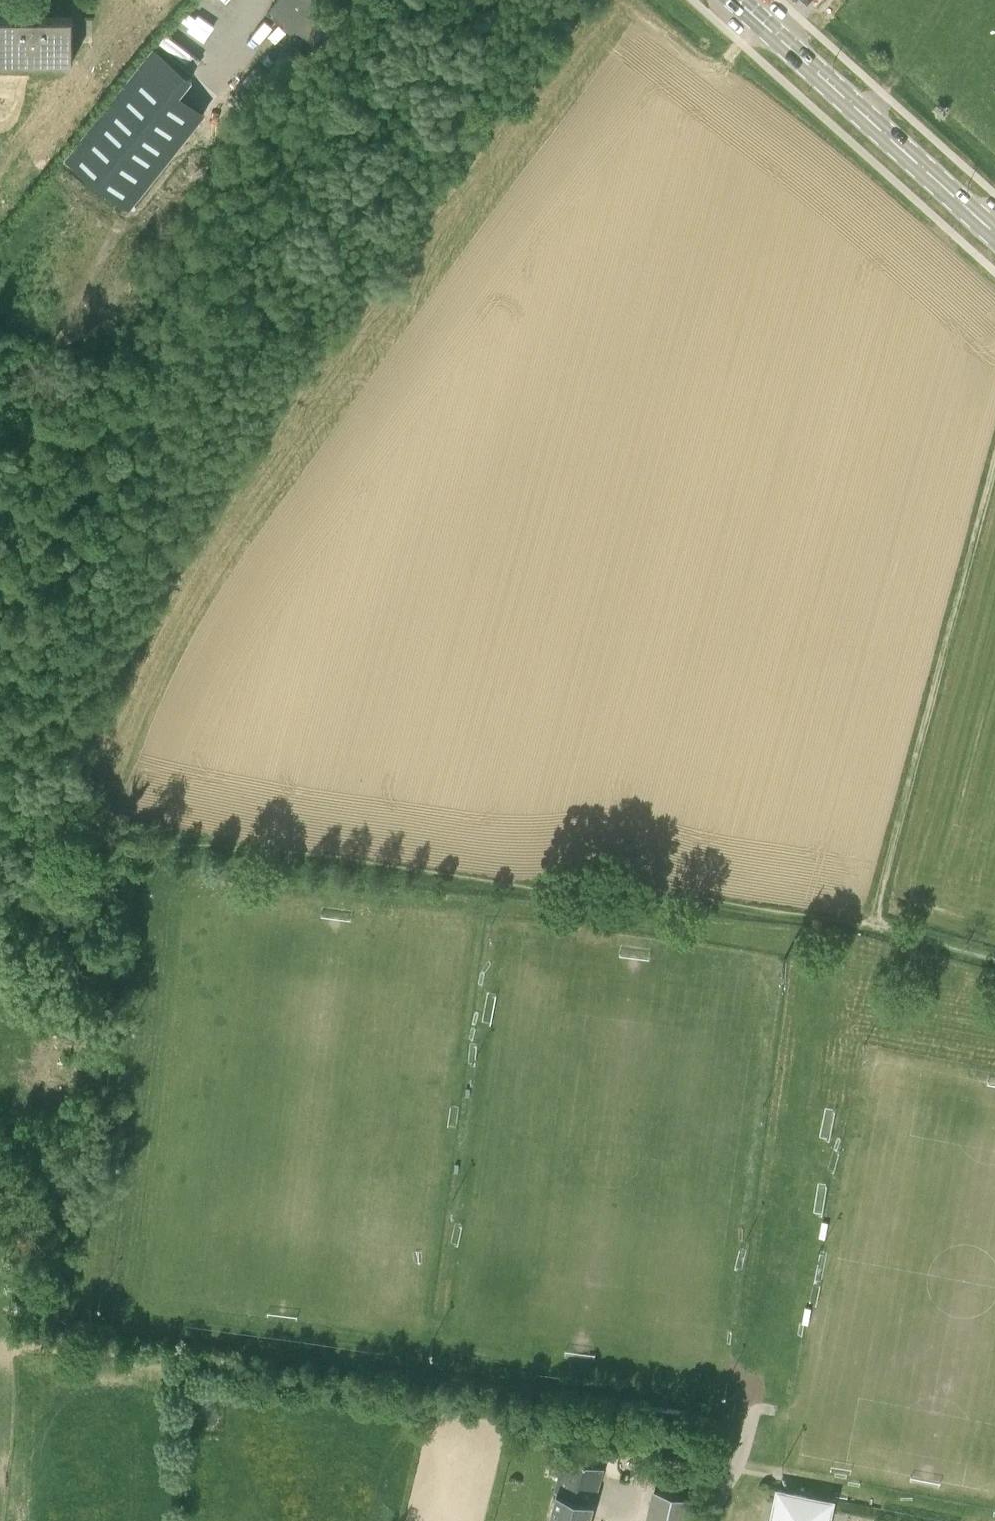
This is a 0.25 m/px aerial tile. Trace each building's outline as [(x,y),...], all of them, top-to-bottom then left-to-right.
[(231,102),(253,121),(328,33),(322,28),(333,15),(321,7),(326,0),(275,0),(266,11),(289,32),(231,102)] [(0,17),(0,61),(73,61),(73,17),(0,17)] [(67,156),(130,206),(204,112),(179,92),(191,77),(154,47),(149,52),(67,156)] [(566,1457),(556,1494),(592,1504),(601,1467),(586,1463),(586,1461),(583,1460),(583,1462),(566,1457)] [(686,1515),(691,1495),(655,1487),(648,1520),(685,1520),(686,1515)] [(778,1489),(771,1520),(829,1520),(833,1500),(778,1489)] [(592,1504),(556,1494),(548,1520),(587,1520),(592,1504)]
